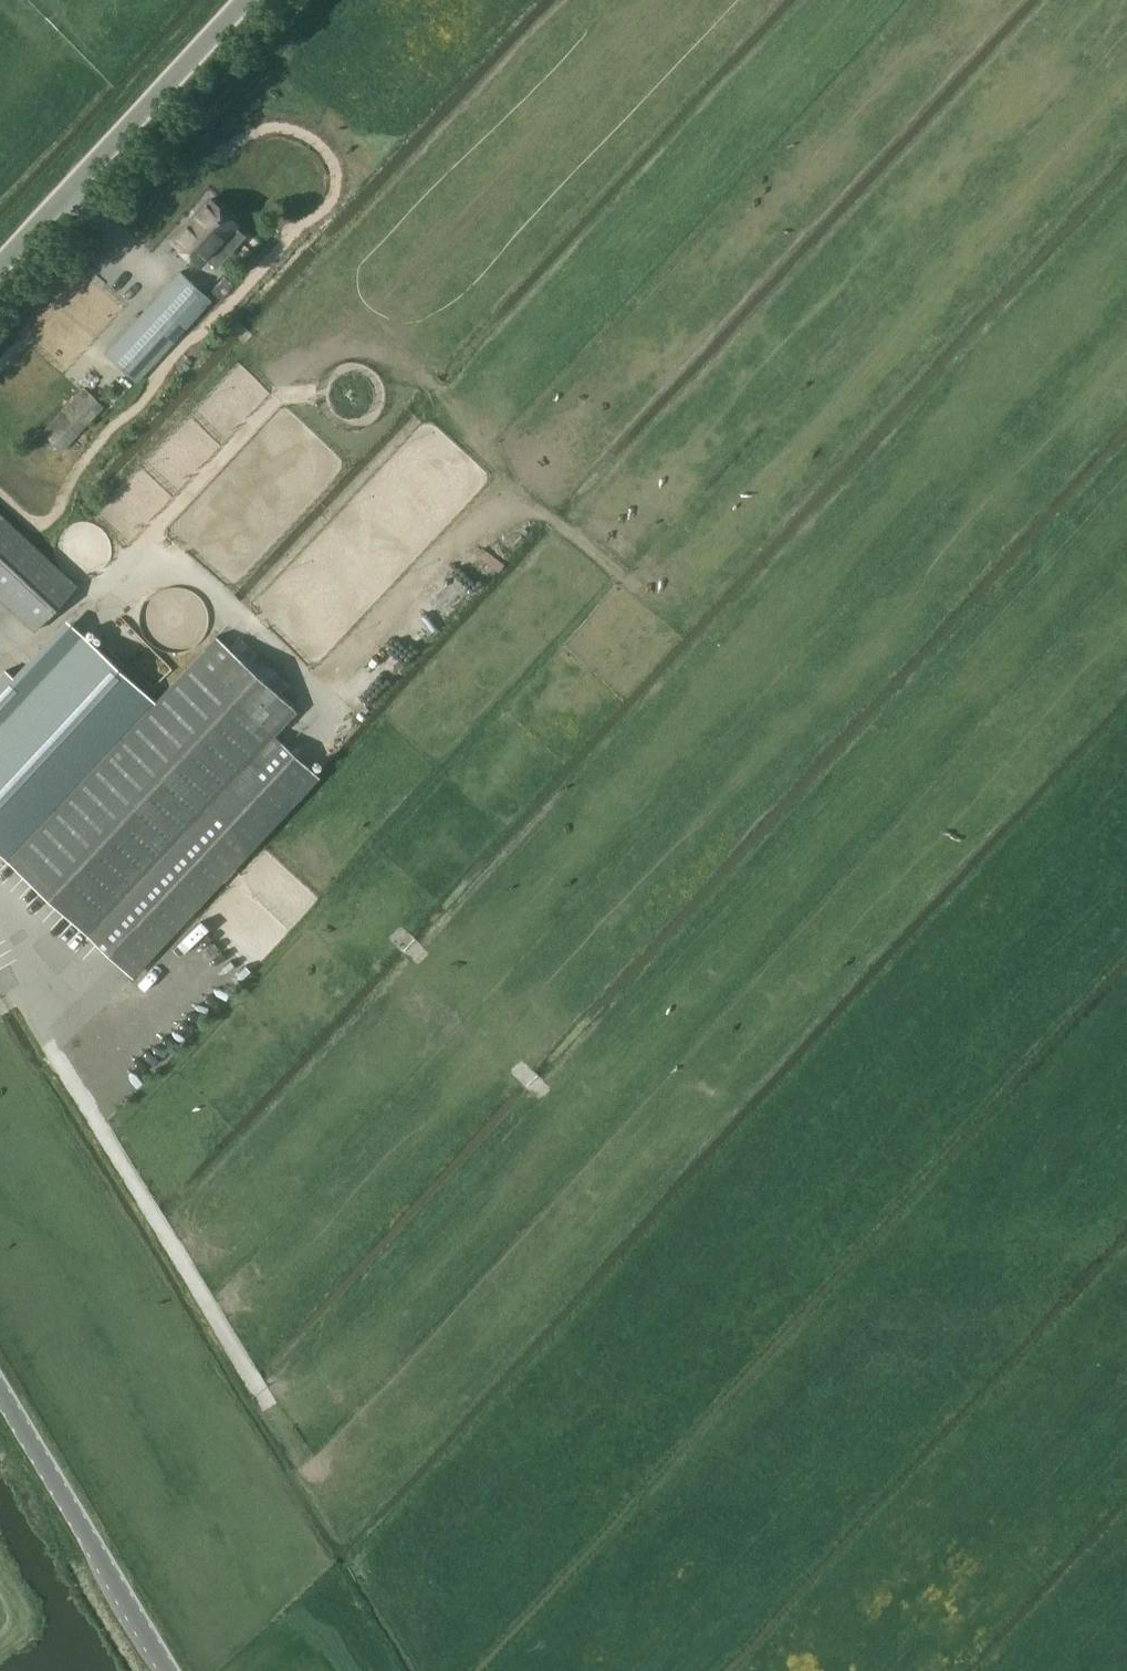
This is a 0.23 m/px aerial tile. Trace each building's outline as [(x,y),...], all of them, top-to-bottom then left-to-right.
[(229,252),(219,243),(237,224),(211,200),(174,240),(201,264),(208,256),(218,265),(229,252)] [(138,379),(211,299),(181,271),(107,351),(138,379)] [(86,387),(43,431),(62,451),(105,406),(86,387)] [(78,584),(0,512),(0,596),(36,630),(78,584)] [(0,675),(0,852),(9,860),(132,726),(156,701),(83,633),(34,686),(29,691),(6,669),(0,675)] [(132,726),(9,860),(131,973),(316,773),(273,734),(296,709),(217,635),(158,699),(156,701),(132,726)]
